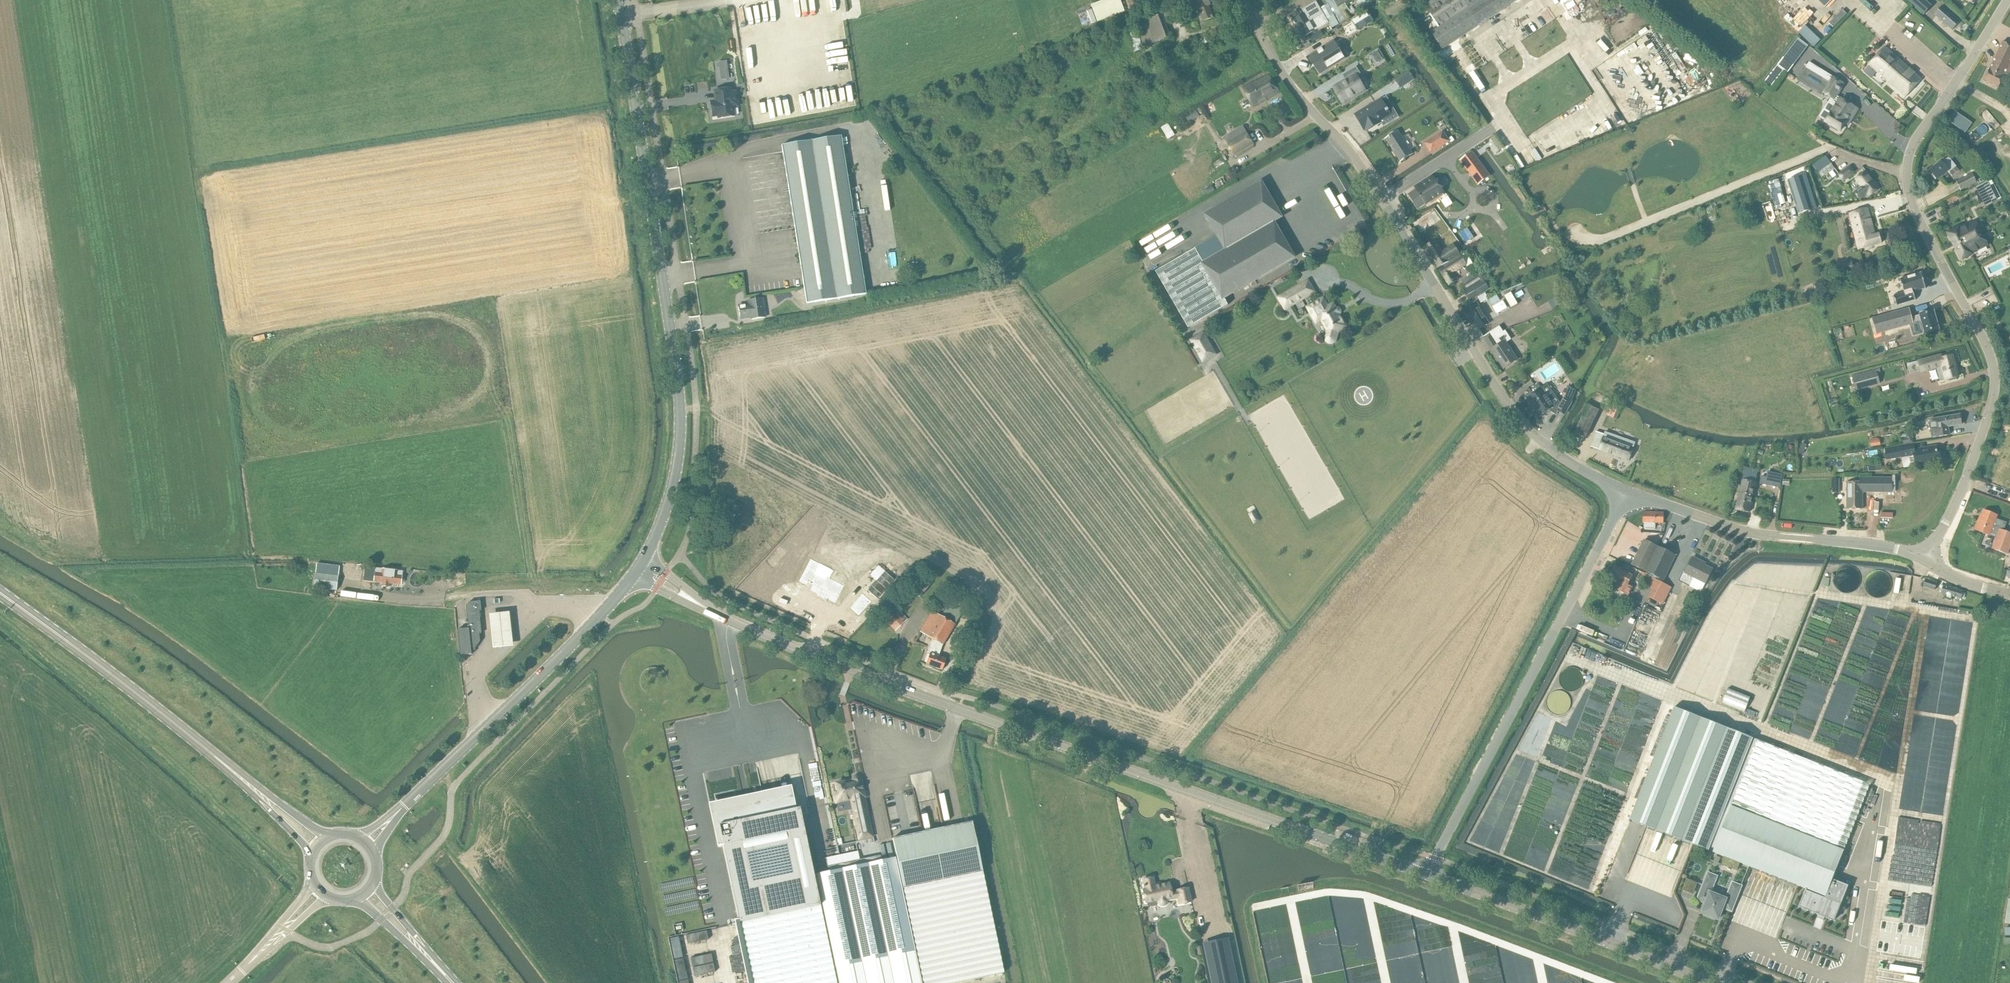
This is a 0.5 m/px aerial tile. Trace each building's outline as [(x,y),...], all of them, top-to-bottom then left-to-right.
[(1101,19),(1116,14),(1111,0),(1110,0),(1096,5),(1101,19)] [(1214,15),(1213,16),(1209,5),(1211,5),(1209,0),(1189,0),(1193,11),(1200,8),(1205,21),(1214,17),(1214,15)] [(1321,9),(1324,14),(1327,20),(1328,19),(1333,28),(1347,19),(1347,20),(1352,16),(1351,14),(1356,11),(1352,6),(1348,8),(1345,3),(1351,0),(1325,0),(1328,5),(1321,9)] [(1370,0),(1359,0),(1358,0),(1364,9),(1373,3),(1370,0)] [(1421,3),(1430,14),(1424,18),(1443,48),(1517,0),(1425,0),(1421,3)] [(1924,15),(1931,7),(1922,0),(1908,0),(1924,15)] [(1318,17),(1324,14),(1321,9),(1319,3),(1312,7),(1318,17)] [(1936,15),(1943,22),(1942,23),(1946,27),(1947,25),(1952,30),(1960,21),(1943,7),(1936,15)] [(1294,20),(1304,37),(1315,30),(1311,23),(1316,20),(1315,18),(1310,11),(1306,14),(1305,13),(1294,20)] [(1368,11),(1352,21),(1358,31),(1374,21),(1368,11)] [(1147,20),(1155,42),(1170,37),(1162,14),(1147,20)] [(1328,23),(1322,27),(1326,33),(1332,29),(1328,23)] [(1805,25),(1798,32),(1813,46),(1820,39),(1805,25)] [(1144,48),(1136,26),(1126,31),(1135,52),(1144,48)] [(1808,47),(1798,39),(1784,57),(1792,63),(1794,65),(1808,47)] [(1335,40),(1309,56),(1321,75),(1346,59),(1335,40)] [(1923,40),(1918,48),(1938,62),(1943,54),(1923,40)] [(2003,41),(1984,80),(1999,87),(2004,77),(2009,80),(2009,45),(2003,41)] [(1885,47),(1869,65),(1906,97),(1921,79),(1885,47)] [(1370,55),(1375,63),(1383,58),(1377,50),(1370,55)] [(791,57),(792,70),(808,69),(807,56),(791,57)] [(1843,83),(1832,76),(1809,62),(1806,68),(1829,82),(1822,91),(1833,98),(1835,95),(1843,83)] [(1345,79),(1332,87),(1343,105),(1367,91),(1357,76),(1361,74),(1356,67),(1343,75),(1345,79)] [(1410,72),(1397,81),(1401,87),(1414,78),(1410,72)] [(1269,75),(1242,87),(1254,108),(1267,100),(1268,100),(1280,92),(1269,75)] [(711,102),(713,115),(715,116),(718,116),(718,118),(734,116),(733,107),(738,106),(736,91),(731,92),(730,88),(714,91),(716,101),(711,102)] [(1838,102),(1826,122),(1832,125),(1840,131),(1850,115),(1852,117),(1857,109),(1849,103),(1835,95),(1833,98),(1838,102)] [(1381,100),(1356,114),(1364,129),(1366,128),(1367,130),(1380,122),(1379,120),(1389,115),(1381,100)] [(1196,110),(1185,116),(1189,123),(1200,117),(1196,110)] [(1955,111),(1948,121),(1965,133),(1972,123),(1955,111)] [(1162,127),(1168,139),(1174,136),(1168,124),(1162,127)] [(1443,130),(1433,137),(1440,148),(1450,141),(1443,130)] [(1246,132),(1228,143),(1235,154),(1253,143),(1246,132)] [(1398,132),(1386,139),(1400,161),(1412,154),(1398,132)] [(841,136),(792,144),(782,145),(807,303),(866,294),(841,136)] [(1472,151),(1460,160),(1469,173),(1478,185),(1491,176),(1472,151)] [(1937,179),(1945,173),(1948,171),(1952,176),(1959,170),(1949,157),(1942,162),(1942,161),(1930,170),(1937,179)] [(1844,180),(1855,172),(1850,165),(1839,174),(1844,180)] [(1870,196),(1880,188),(1866,171),(1856,179),(1862,186),(1855,192),(1860,199),(1867,193),(1870,196)] [(1806,172),(1785,179),(1797,214),(1818,207),(1806,172)] [(1956,182),(1961,191),(1976,182),(1972,173),(1956,182)] [(1417,189),(1408,195),(1418,209),(1430,201),(1431,203),(1443,195),(1440,190),(1441,189),(1436,181),(1435,182),(1432,176),(1415,187),(1417,189)] [(1988,181),(1976,187),(1986,207),(1998,200),(1997,198),(1989,184),(1988,181)] [(1218,236),(1156,272),(1189,328),(1228,305),(1225,298),(1295,257),(1275,223),(1274,223),(1274,222),(1282,217),(1262,183),(1206,215),(1218,236)] [(1212,185),(1203,190),(1206,195),(1215,190),(1212,185)] [(1825,194),(1828,202),(1837,199),(1834,191),(1825,194)] [(1653,202),(1656,210),(1677,202),(1674,194),(1653,202)] [(1850,213),(1860,249),(1872,245),(1882,243),(1879,233),(1875,235),(1868,208),(1850,213)] [(1434,209),(1414,222),(1421,232),(1440,220),(1434,209)] [(1959,225),(1946,232),(1953,247),(1982,233),(1975,220),(1960,227),(1959,225)] [(1982,233),(1953,247),(1961,262),(1974,255),(1973,253),(1988,245),(1982,233)] [(1438,268),(1446,263),(1461,253),(1454,244),(1444,251),(1436,239),(1424,247),(1438,268)] [(1447,264),(1439,270),(1449,286),(1457,281),(1452,273),(1459,268),(1459,269),(1466,265),(1468,268),(1474,265),(1470,259),(1466,253),(1461,256),(1447,264)] [(1904,292),(1894,295),(1897,306),(1916,300),(1913,292),(1926,288),(1921,272),(1900,279),(1904,292)] [(1490,288),(1479,274),(1461,286),(1470,299),(1490,288)] [(1308,280),(1296,287),(1279,297),(1285,308),(1303,298),(1315,292),(1308,280)] [(1526,298),(1520,286),(1504,294),(1510,306),(1526,298)] [(1816,286),(1802,291),(1805,302),(1820,297),(1819,296),(1822,295),(1820,289),(1817,289),(1816,286)] [(1485,293),(1478,297),(1481,303),(1489,299),(1485,293)] [(1497,294),(1489,299),(1492,305),(1500,300),(1497,294)] [(739,305),(740,318),(751,317),(751,319),(765,317),(762,298),(748,300),(749,304),(739,305)] [(1319,314),(1328,330),(1326,336),(1326,337),(1326,338),(1326,339),(1327,340),(1327,341),(1328,341),(1328,342),(1329,342),(1330,343),(1331,343),(1332,343),(1333,342),(1334,342),(1335,341),(1336,340),(1336,339),(1338,331),(1346,327),(1345,325),(1345,323),(1343,319),(1341,317),(1333,304),(1328,307),(1323,298),(1308,307),(1313,317),(1319,314)] [(1462,310),(1470,323),(1474,321),(1479,329),(1489,324),(1476,302),(1462,310)] [(1913,323),(1918,321),(1921,333),(1928,332),(1938,329),(1934,311),(1911,317),(1909,309),(1879,317),(1884,334),(1914,326),(1913,323)] [(1491,331),(1482,337),(1491,350),(1490,351),(1494,358),(1496,357),(1504,369),(1512,363),(1518,360),(1506,342),(1511,339),(1506,330),(1503,331),(1500,326),(1491,331)] [(1192,340),(1204,361),(1215,354),(1204,334),(1192,340)] [(1921,372),(1927,370),(1936,368),(1940,380),(1947,379),(1958,376),(1953,355),(1942,358),(1941,355),(1919,361),(1921,372)] [(1850,376),(1856,391),(1880,382),(1875,367),(1850,376)] [(1542,388),(1527,397),(1540,416),(1548,411),(1557,415),(1559,411),(1565,414),(1572,402),(1573,401),(1572,401),(1576,391),(1569,387),(1565,397),(1561,404),(1560,402),(1555,395),(1547,384),(1542,388)] [(1612,403),(1607,415),(1614,418),(1620,405),(1612,403)] [(1588,405),(1575,432),(1586,437),(1599,410),(1588,405)] [(1931,424),(1930,424),(1932,436),(1937,435),(1937,437),(1949,435),(1948,427),(1962,424),(1960,414),(1930,419),(1931,424)] [(1596,432),(1591,446),(1600,449),(1599,449),(1599,450),(1629,460),(1633,451),(1634,447),(1636,442),(1620,437),(1605,431),(1604,435),(1596,432)] [(1905,433),(1906,438),(1903,439),(1904,444),(1913,442),(1911,432),(1905,433)] [(1870,441),(1869,441),(1869,446),(1871,445),(1871,447),(1881,445),(1880,439),(1879,440),(1879,438),(1871,439),(1871,440),(1870,441)] [(1892,448),(1885,449),(1886,459),(1902,457),(1909,456),(1910,462),(1915,462),(1916,466),(1939,462),(1936,446),(1914,450),(1913,444),(1900,446),(1892,448)] [(1743,480),(1740,493),(1748,495),(1748,498),(1752,499),(1756,482),(1755,482),(1758,470),(1752,469),(1746,468),(1743,479),(1743,480)] [(1761,476),(1760,483),(1774,486),(1776,473),(1768,471),(1767,477),(1761,476)] [(1847,499),(1847,509),(1855,509),(1863,509),(1863,499),(1863,491),(1890,491),(1890,478),(1860,478),(1860,482),(1847,482),(1847,499)] [(1749,512),(1751,503),(1752,499),(1748,498),(1748,495),(1740,493),(1736,509),(1749,512)] [(1975,529),(1990,535),(1990,533),(1997,536),(1992,548),(2008,554),(2009,547),(2009,533),(2004,531),(2007,522),(2001,520),(1996,518),(1997,515),(1993,514),(1984,510),(1981,520),(1979,519),(1975,529)] [(1644,528),(1651,528),(1655,528),(1655,522),(1664,522),(1664,512),(1643,512),(1643,522),(1644,523),(1644,528)] [(1644,540),(1632,565),(1646,571),(1657,546),(1644,540)] [(1664,580),(1676,555),(1657,546),(1646,571),(1664,580)] [(1683,571),(1679,580),(1690,586),(1694,577),(1706,583),(1713,569),(1702,563),(1702,562),(1693,557),(1685,572),(1683,571)] [(813,585),(810,590),(818,594),(817,595),(818,596),(818,595),(823,598),(824,599),(824,597),(840,606),(841,605),(835,602),(844,585),(844,584),(843,585),(828,577),(828,576),(827,576),(825,580),(814,574),(820,563),(811,559),(799,581),(806,584),(807,582),(813,585)] [(316,572),(314,587),(337,590),(339,575),(338,575),(339,566),(317,564),(316,572)] [(365,566),(364,580),(374,581),(383,582),(383,586),(389,586),(389,583),(401,584),(401,583),(403,583),(404,577),(402,577),(402,575),(403,571),(376,568),(365,566)] [(1622,592),(1628,595),(1632,587),(1628,585),(1632,575),(1618,568),(1613,578),(1619,581),(1615,589),(1617,589),(1617,592),(1620,593),(1622,592)] [(1925,579),(1923,585),(1935,589),(1937,582),(1925,579)] [(1659,581),(1651,598),(1663,604),(1671,587),(1659,581)] [(1963,591),(1941,585),(1939,592),(1941,593),(1941,594),(1945,595),(1944,598),(1951,599),(1952,596),(1961,599),(1961,597),(1964,598),(1965,593),(1963,593),(1963,591)] [(850,607),(859,615),(871,601),(862,594),(850,607)] [(925,623),(920,632),(932,639),(942,645),(955,624),(962,613),(967,615),(972,605),(954,596),(942,617),(933,611),(925,623)] [(479,634),(481,633),(479,611),(481,611),(480,601),(469,602),(466,605),(468,628),(458,629),(460,655),(472,654),(471,650),(474,650),(480,641),(479,634)] [(881,615),(896,630),(907,619),(892,604),(881,615)] [(509,610),(490,612),(490,617),(477,618),(478,631),(491,630),(493,645),(512,644),(509,610)] [(938,656),(942,645),(932,639),(927,652),(930,653),(926,664),(942,670),(946,659),(938,656)] [(1728,688),(1722,703),(1745,712),(1750,697),(1728,688)] [(847,730),(854,728),(848,704),(842,705),(847,730)] [(1713,852),(1806,889),(1799,907),(1818,915),(1817,917),(1824,920),(1825,917),(1834,921),(1848,886),(1833,880),(1836,871),(1870,784),(1758,740),(1674,707),(1630,819),(1713,852)] [(865,797),(861,779),(861,778),(859,776),(857,776),(855,776),(854,778),(853,779),(853,781),(853,783),(844,785),(844,782),(836,783),(838,793),(834,793),(836,803),(846,801),(845,799),(853,797),(857,814),(854,815),(859,839),(872,836),(864,797),(865,797)] [(712,805),(719,841),(718,841),(719,845),(723,844),(739,919),(735,919),(736,922),(739,921),(740,923),(753,982),(922,982),(895,858),(881,860),(829,871),(815,874),(814,875),(801,814),(800,808),(796,809),(791,787),(790,787),(795,809),(764,815),(760,795),(755,796),(749,797),(744,798),(745,798),(740,799),(712,805)] [(893,838),(923,982),(953,982),(1003,972),(993,922),(972,821),(893,838)] [(1699,896),(1707,899),(1702,913),(1719,919),(1723,908),(1732,911),(1742,886),(1733,882),(1726,899),(1711,892),(1717,876),(1708,873),(1699,896)] [(1143,890),(1145,900),(1145,902),(1157,900),(1158,902),(1158,903),(1159,904),(1159,905),(1160,905),(1161,905),(1162,906),(1163,906),(1164,905),(1165,905),(1166,904),(1167,903),(1167,902),(1167,901),(1167,900),(1177,898),(1179,904),(1191,902),(1188,888),(1176,890),(1176,891),(1171,892),(1169,883),(1155,886),(1153,877),(1143,880),(1145,890),(1143,890)] [(1686,877),(1681,889),(1693,893),(1697,882),(1686,877)] [(679,982),(688,982),(680,935),(671,937),(679,982)] [(1203,946),(1210,976),(1211,982),(1237,982),(1228,940),(1203,946)] [(1881,982),(1899,982),(1900,979),(1909,980),(1909,975),(1897,973),(1897,969),(1893,969),(1892,972),(1886,971),(1887,965),(1883,964),(1881,982)]
